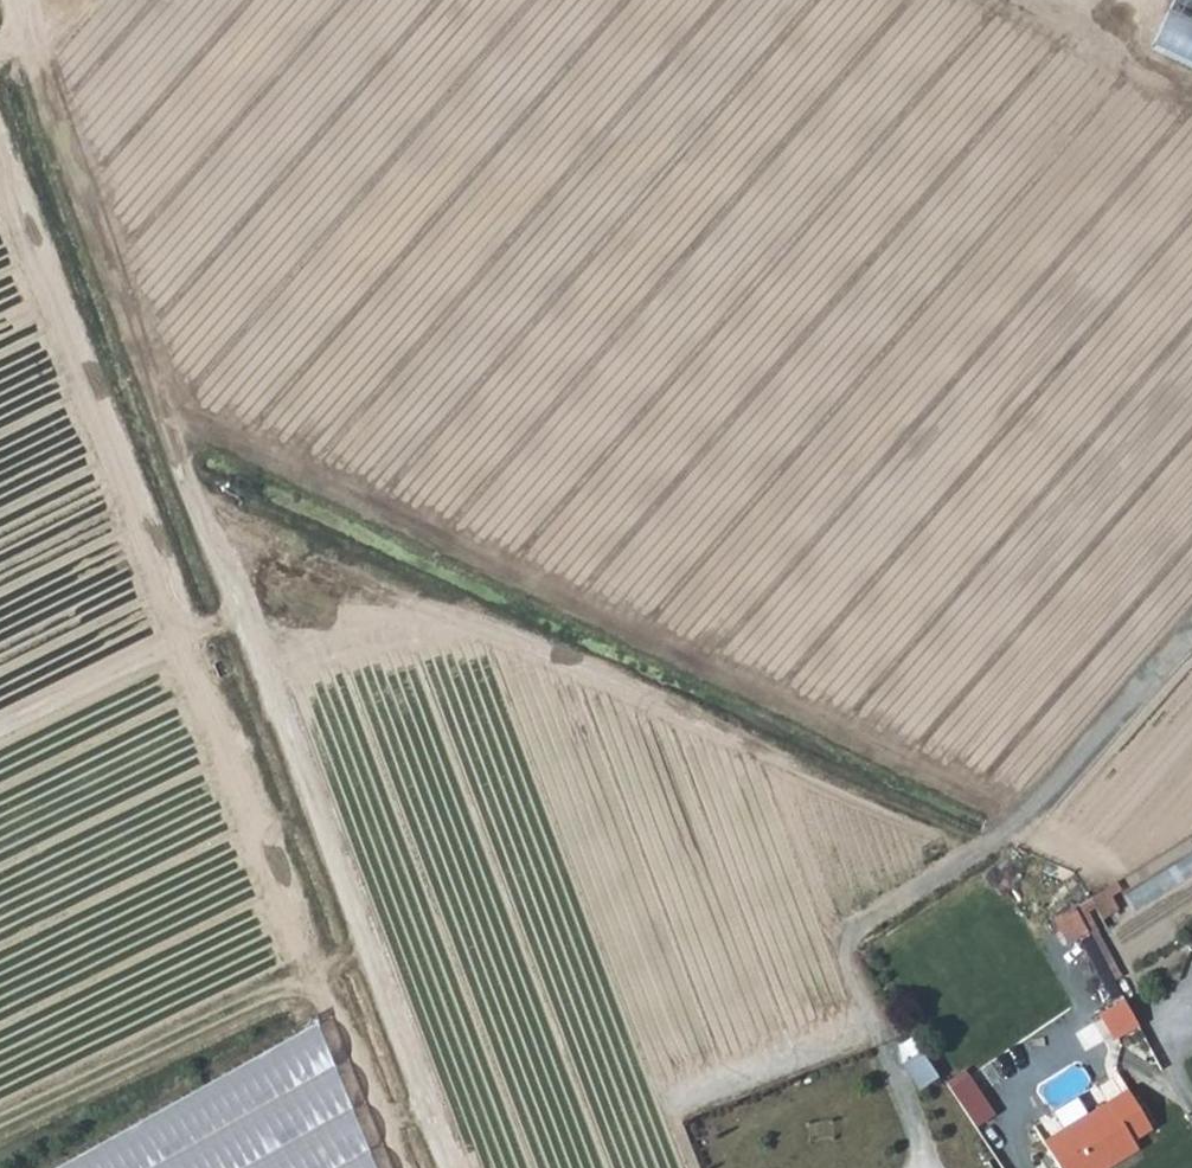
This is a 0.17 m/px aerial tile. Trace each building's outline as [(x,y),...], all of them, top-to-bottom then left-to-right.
[(1159,52),(1191,66),(1191,0),(1180,0),(1159,52)] [(1117,915),(1104,894),(1088,904),(1100,926),(1117,915)] [(1133,1000),(1106,1015),(1121,1041),(1148,1026),(1133,1000)] [(318,1030),(65,1167),(375,1167),(318,1030)] [(983,1127),(1003,1114),(978,1073),(957,1087),(983,1127)] [(1048,1161),(1053,1167),(1124,1167),(1139,1157),(1133,1148),(1152,1133),(1128,1101),(1048,1161)]
